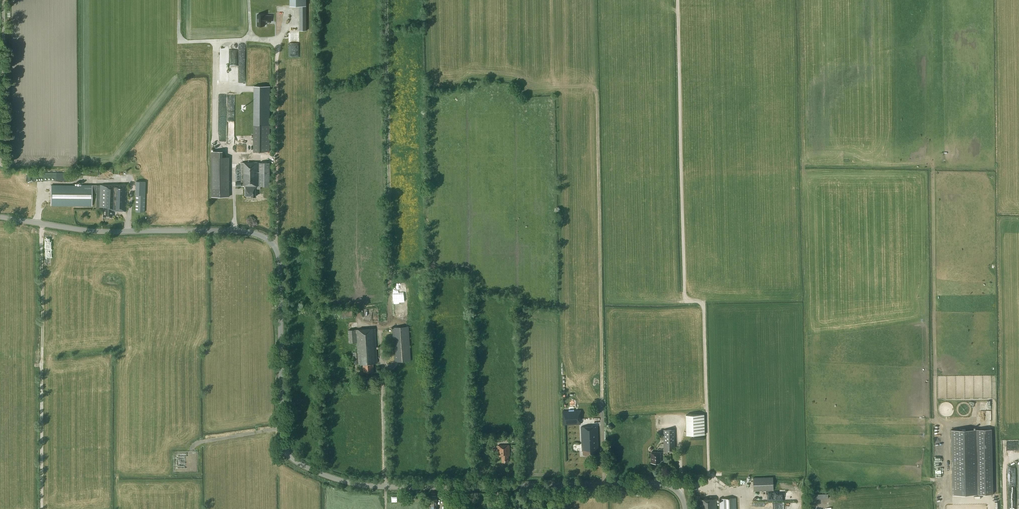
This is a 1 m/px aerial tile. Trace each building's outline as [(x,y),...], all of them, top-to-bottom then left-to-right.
[(265,14),(257,14),(257,25),(265,25),(265,22),(271,22),(271,15),(265,15),(265,14)] [(223,59),(223,69),(230,69),(231,84),(239,84),(239,81),(247,81),(247,67),(239,67),(239,44),(230,44),(230,59),(223,59)] [(254,86),(253,151),(270,151),(270,86),(254,86)] [(212,151),(211,197),(230,197),(230,156),(223,156),(223,151),(212,151)] [(270,162),(241,162),(241,182),(236,182),(236,186),(246,186),(246,195),(251,195),(251,196),(256,196),(256,189),(261,189),(261,186),(270,186),(270,162)] [(145,181),(136,181),(135,194),(136,194),(136,211),(144,212),(145,181)] [(96,193),(96,210),(102,210),(102,207),(104,207),(103,216),(112,217),(112,211),(127,211),(128,184),(97,185),(82,185),(51,185),(51,205),(92,206),(92,193),(96,193)] [(411,360),(409,326),(392,327),(395,362),(411,360)] [(363,364),(364,372),(374,371),(373,363),(377,363),(375,328),(356,329),(358,364),(363,364)] [(357,342),(356,329),(348,330),(349,342),(357,342)] [(581,424),(581,410),(562,410),(563,425),(581,424)] [(705,434),(704,414),(686,415),(686,435),(705,434)] [(583,455),(599,454),(598,426),(581,427),(582,449),(583,449),(583,455)] [(675,430),(664,429),(664,431),(661,431),(661,440),(664,440),(664,452),(675,452),(675,430)] [(951,430),(953,495),(993,494),(992,429),(951,430)] [(508,456),(510,456),(510,445),(498,445),(498,453),(499,453),(499,456),(502,456),(502,462),(508,462),(508,456)] [(660,462),(660,452),(652,452),(652,462),(660,462)] [(774,490),(773,477),(753,477),(753,491),(774,490)] [(720,498),(721,508),(736,508),(736,498),(720,498)] [(716,499),(699,499),(699,508),(717,508),(716,499)]
